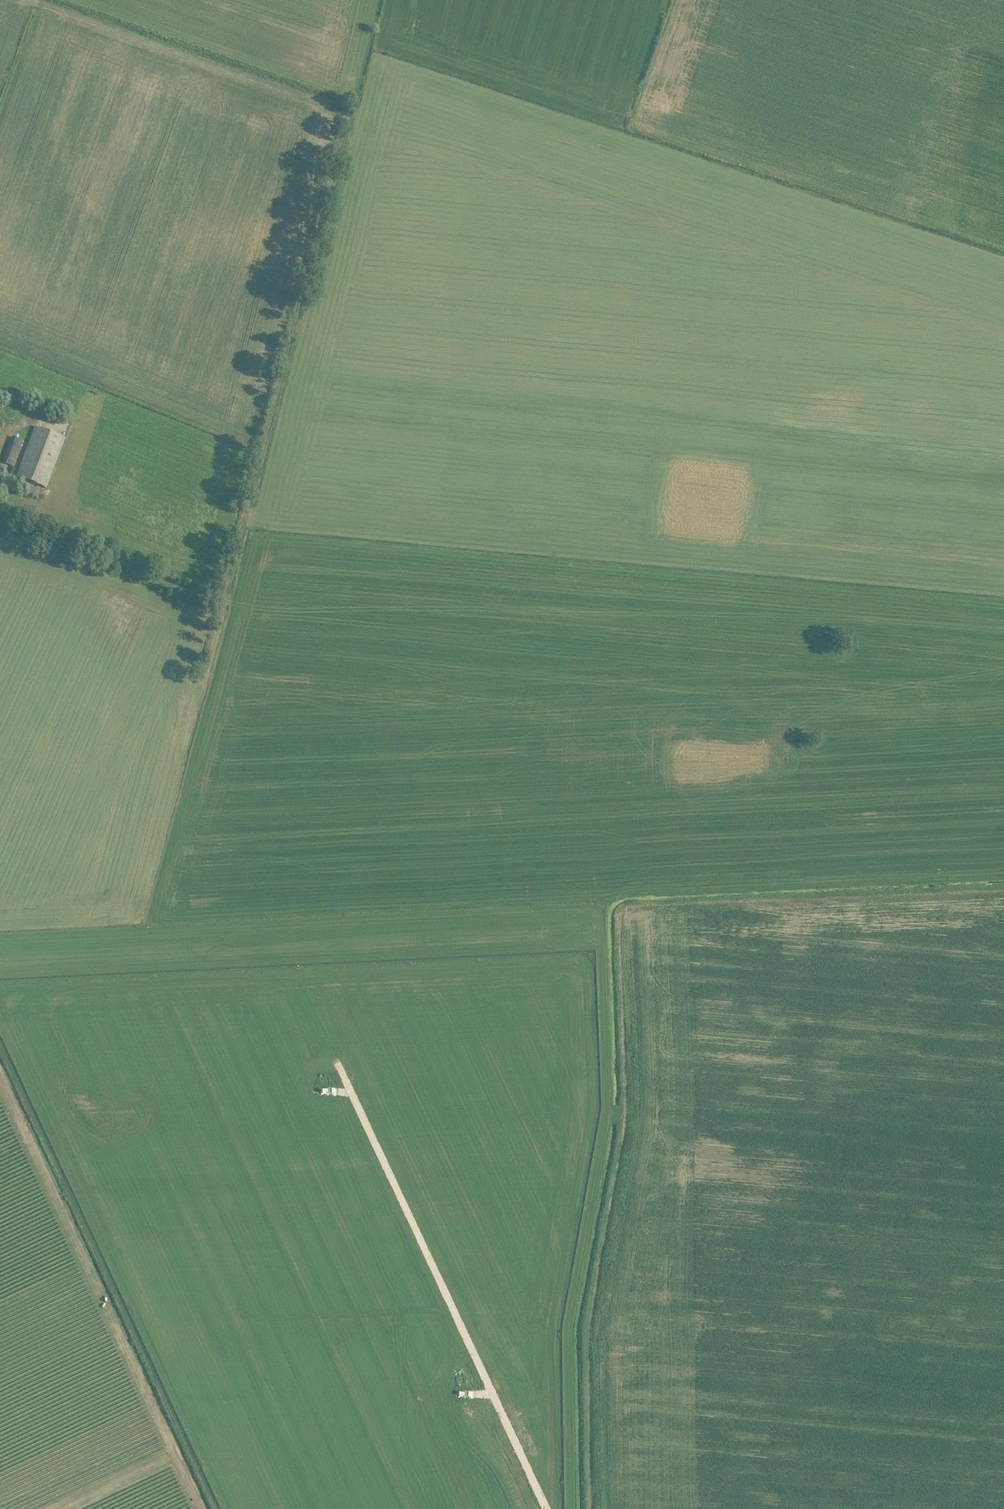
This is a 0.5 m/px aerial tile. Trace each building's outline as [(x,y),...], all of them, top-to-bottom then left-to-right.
[(46,488),(49,479),(65,438),(36,426),(20,468),(17,477),(46,488)] [(13,437),(0,471),(11,475),(23,441),(13,437)]
